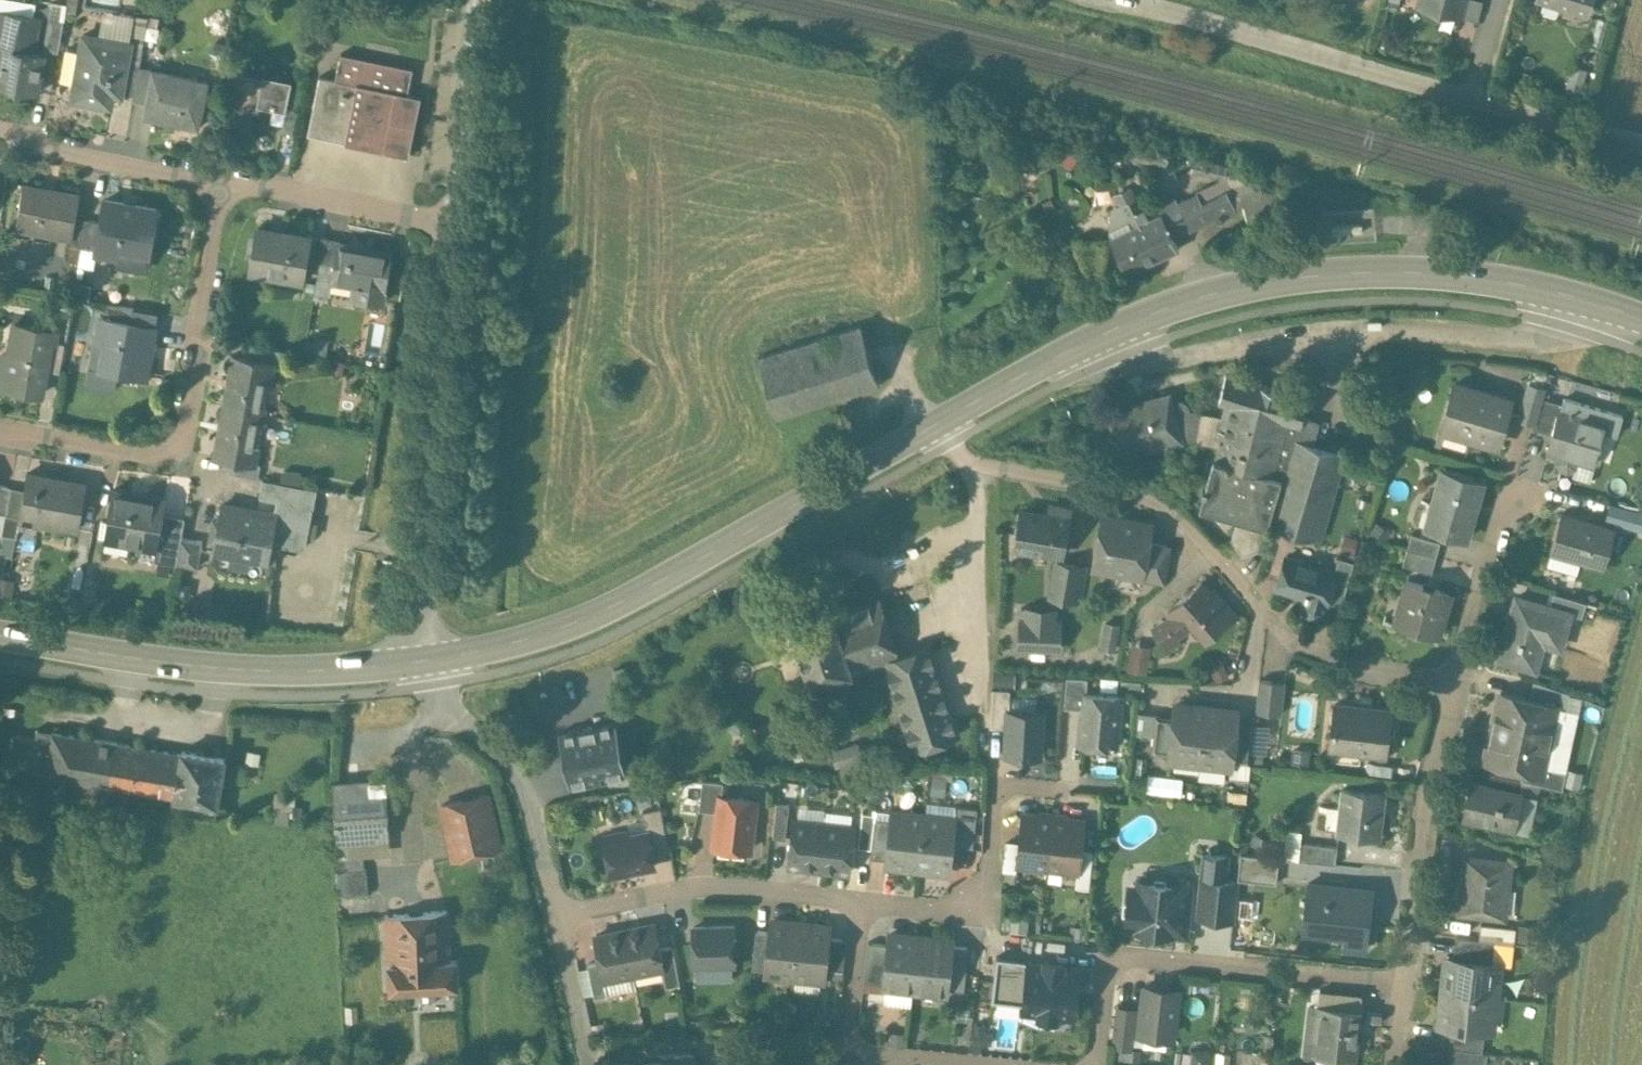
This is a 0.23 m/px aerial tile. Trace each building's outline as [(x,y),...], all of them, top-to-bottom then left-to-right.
[(66,11),(75,13),(77,0),(68,0),(66,11)] [(1417,2),(1478,19),(1483,0),(1417,0),(1417,2)] [(1536,1),(1589,15),(1593,0),(1536,0),(1536,1)] [(0,9),(0,57),(2,45),(10,47),(11,43),(34,46),(40,16),(0,9)] [(148,17),(134,14),(129,42),(131,42),(143,45),(148,17)] [(64,20),(49,18),(44,48),(59,51),(64,20)] [(129,42),(84,34),(72,98),(111,105),(113,92),(122,94),(122,92),(131,42),(129,42)] [(143,45),(131,42),(122,92),(135,95),(140,67),(139,67),(143,45)] [(1591,43),(1589,42),(1585,43),(1581,46),(1580,50),(1581,55),(1584,58),(1587,59),(1590,59),(1593,57),(1596,55),(1597,50),(1596,47),(1594,44),(1591,43)] [(2,45),(0,57),(0,85),(38,92),(45,53),(10,47),(2,45)] [(396,152),(410,155),(422,94),(411,92),(408,92),(412,73),(414,66),(340,51),(335,77),(320,73),(307,134),(328,138),(358,144),(375,148),(396,152)] [(1590,64),(1576,58),(1566,90),(1580,95),(1590,64)] [(135,95),(134,100),(145,102),(152,69),(140,67),(135,95)] [(209,81),(152,69),(145,102),(142,117),(199,129),(209,81)] [(263,80),(235,74),(222,135),(247,140),(253,112),(259,113),(261,106),(258,105),(263,80)] [(293,81),(264,75),(263,80),(258,105),(261,106),(286,111),(293,81)] [(285,127),(297,129),(300,110),(289,108),(285,127)] [(80,194),(22,183),(14,227),(70,237),(72,238),(76,217),(80,194)] [(1138,194),(1133,196),(1130,188),(1118,194),(1122,202),(1121,202),(1132,226),(1149,217),(1138,194)] [(157,208),(105,198),(101,221),(96,249),(96,251),(120,255),(121,249),(149,254),(157,208)] [(1184,205),(1169,210),(1180,232),(1194,226),(1184,205)] [(1132,226),(1110,236),(1127,272),(1179,247),(1161,212),(1149,217),(1132,226)] [(88,219),(76,217),(72,238),(70,237),(69,244),(83,247),(88,219)] [(101,221),(88,219),(83,247),(92,248),(96,249),(101,221)] [(1362,223),(1332,225),(1333,233),(1363,231),(1362,223)] [(313,234),(256,224),(247,274),(304,284),(309,260),(313,235),(313,234)] [(340,237),(325,234),(325,237),(320,260),(335,263),(339,240),(340,237)] [(325,237),(313,235),(309,260),(320,262),(320,260),(325,237)] [(339,240),(335,263),(332,277),(334,278),(356,282),(354,295),(382,300),(391,250),(339,240)] [(92,248),(83,247),(80,260),(90,262),(92,248)] [(335,263),(320,260),(320,262),(315,292),(331,295),(334,278),(332,277),(335,263)] [(133,308),(107,304),(104,317),(131,321),(133,308)] [(104,317),(100,316),(95,340),(101,341),(96,370),(149,379),(158,326),(131,321),(104,317)] [(14,323),(6,364),(0,363),(0,386),(41,394),(45,369),(51,340),(52,329),(14,323)] [(861,323),(758,354),(777,416),(880,385),(861,323)] [(65,342),(51,340),(45,369),(60,371),(65,342)] [(280,349),(252,344),(249,356),(274,361),(273,363),(278,364),(280,349)] [(249,356),(234,354),(224,405),(257,411),(263,379),(270,380),(273,363),(274,361),(249,356)] [(1307,397),(1225,374),(1218,400),(1226,402),(1222,418),(1188,412),(1189,409),(1186,402),(1178,400),(1171,402),(1180,435),(1217,442),(1219,434),(1221,435),(1214,459),(1206,487),(1203,486),(1202,490),(1205,491),(1202,502),(1238,513),(1231,539),(1243,554),(1260,548),(1267,526),(1268,522),(1269,523),(1293,438),(1311,443),(1317,422),(1302,417),(1303,415),(1302,415),(1307,397)] [(1544,386),(1530,382),(1527,392),(1541,396),(1544,386)] [(1511,399),(1454,383),(1442,427),(1493,442),(1501,414),(1506,416),(1511,399)] [(1527,392),(1526,392),(1519,417),(1534,421),(1541,397),(1541,396),(1527,392)] [(1169,393),(1133,402),(1133,403),(1107,411),(1112,428),(1108,429),(1109,432),(1113,431),(1119,456),(1181,439),(1180,435),(1171,402),(1169,393)] [(1563,403),(1541,397),(1534,421),(1532,427),(1546,431),(1548,426),(1554,427),(1561,406),(1562,407),(1563,403)] [(257,411),(224,405),(215,456),(230,459),(254,464),(255,461),(258,445),(251,443),(257,411)] [(1562,407),(1561,406),(1554,427),(1548,448),(1594,461),(1605,423),(1582,417),(1583,413),(1562,407)] [(1311,443),(1293,438),(1269,523),(1321,538),(1345,453),(1311,443)] [(254,464),(230,459),(227,472),(258,477),(261,462),(255,461),(254,464)] [(1482,479),(1443,468),(1433,504),(1440,506),(1433,529),(1466,538),(1482,479)] [(54,478),(26,473),(23,489),(18,517),(18,519),(20,519),(21,517),(43,521),(43,524),(45,524),(46,521),(75,526),(74,529),(76,529),(85,484),(82,483),(82,486),(53,481),(54,478)] [(316,488),(264,478),(260,496),(277,499),(313,506),(316,488)] [(0,485),(0,514),(5,515),(5,514),(10,487),(0,485)] [(23,489),(10,487),(5,514),(18,517),(23,489)] [(167,502),(112,492),(104,534),(158,544),(159,544),(161,533),(167,502)] [(252,512),(223,507),(224,503),(222,503),(213,550),(268,560),(271,545),(296,549),(307,542),(313,506),(277,499),(275,513),(252,509),(252,512)] [(1641,511),(1610,502),(1606,518),(1636,527),(1641,511)] [(1049,513),(1021,508),(1014,546),(1038,550),(1038,548),(1062,552),(1069,508),(1050,505),(1049,513)] [(1615,526),(1562,511),(1547,562),(1576,571),(1580,557),(1604,564),(1615,526)] [(1151,524),(1102,515),(1093,566),(1117,571),(1124,565),(1141,568),(1143,569),(1147,542),(1151,524)] [(1442,540),(1412,532),(1407,548),(1437,556),(1442,540)] [(181,537),(161,533),(159,544),(158,544),(155,559),(176,563),(181,537)] [(202,541),(181,537),(176,563),(198,566),(202,541)] [(1170,546),(1147,542),(1143,569),(1141,568),(1139,577),(1163,581),(1170,546)] [(1437,556),(1407,548),(1403,563),(1433,571),(1437,556)] [(1336,571),(1286,556),(1276,588),(1305,597),(1302,606),(1308,613),(1317,616),(1324,612),(1327,604),(1328,604),(1329,602),(1338,572),(1336,571)] [(1353,561),(1340,557),(1336,571),(1338,572),(1329,602),(1341,606),(1353,561)] [(1080,566),(1057,562),(1051,595),(1074,599),(1080,566)] [(1080,566),(1074,599),(1081,601),(1087,567),(1080,566)] [(1450,590),(1408,578),(1403,598),(1409,600),(1402,624),(1438,634),(1450,590)] [(1202,581),(1169,611),(1170,612),(1172,615),(1167,620),(1173,627),(1187,615),(1196,625),(1208,637),(1235,612),(1220,597),(1218,599),(1202,581)] [(1587,601),(1555,591),(1551,603),(1571,609),(1571,610),(1583,614),(1587,601)] [(1551,603),(1518,594),(1500,655),(1537,666),(1545,639),(1560,644),(1571,610),(1571,609),(1551,603)] [(880,596),(833,611),(833,610),(792,623),(800,646),(797,647),(798,649),(793,651),(795,658),(801,657),(801,658),(803,658),(811,681),(849,668),(851,673),(885,662),(884,659),(899,654),(880,596)] [(1060,622),(1028,620),(1028,607),(1021,607),(1019,646),(1058,648),(1060,622)] [(1173,627),(1167,620),(1172,615),(1170,612),(1152,629),(1172,651),(1182,641),(1180,639),(1196,625),(1187,615),(1173,627)] [(1104,619),(1102,646),(1116,647),(1118,620),(1104,619)] [(1127,666),(1148,671),(1154,643),(1133,638),(1127,666)] [(958,733),(929,645),(928,645),(899,654),(884,659),(885,662),(913,748),(958,733)] [(1087,676),(1066,675),(1064,706),(1083,707),(1085,692),(1086,692),(1087,676)] [(1285,682),(1259,680),(1256,710),(1282,713),(1285,682)] [(1570,692),(1533,680),(1530,698),(1556,704),(1555,705),(1566,708),(1570,692)] [(1010,688),(991,687),(989,726),(1007,727),(1008,709),(1009,709),(1010,688)] [(1530,698),(1500,691),(1486,755),(1501,759),(1500,763),(1516,766),(1519,766),(1520,763),(1525,764),(1542,767),(1542,765),(1555,705),(1556,704),(1530,698)] [(1086,692),(1085,692),(1083,707),(1080,741),(1115,744),(1119,695),(1086,692)] [(1389,709),(1336,702),(1330,747),(1383,754),(1389,709)] [(1206,706),(1176,703),(1174,715),(1170,754),(1170,758),(1200,761),(1206,706)] [(1236,709),(1206,706),(1200,761),(1230,764),(1231,760),(1235,721),(1236,709)] [(1009,709),(1008,709),(1007,727),(1005,753),(1040,755),(1042,711),(1009,709)] [(1155,713),(1151,752),(1170,754),(1174,715),(1155,713)] [(616,721),(559,732),(569,785),(626,773),(616,721)] [(1254,723),(1235,721),(1231,760),(1250,762),(1254,723)] [(1252,756),(1268,758),(1273,726),(1257,723),(1252,756)] [(182,753),(53,732),(52,733),(36,730),(34,738),(29,772),(81,781),(79,794),(93,796),(96,784),(126,789),(174,796),(182,753)] [(34,738),(13,735),(7,769),(29,772),(34,738)] [(850,745),(833,750),(837,764),(854,758),(850,745)] [(225,756),(182,749),(182,753),(174,796),(193,799),(192,811),(215,814),(216,803),(218,803),(225,756)] [(1566,770),(1542,765),(1542,767),(1525,764),(1522,779),(1562,788),(1566,770)] [(1522,779),(1490,772),(1488,784),(1519,791),(1522,779)] [(1182,792),(1185,778),(1163,773),(1159,787),(1182,792)] [(385,777),(333,782),(339,842),(391,837),(385,777)] [(723,781),(703,778),(699,808),(719,810),(720,795),(722,795),(723,781)] [(1488,784),(1471,781),(1464,815),(1513,825),(1520,792),(1488,784)] [(126,789),(96,784),(93,796),(94,797),(93,804),(124,808),(126,789)] [(1384,792),(1343,787),(1338,831),(1379,836),(1384,792)] [(487,794),(442,804),(454,857),(499,847),(487,794)] [(722,795),(720,795),(719,810),(715,845),(749,848),(755,799),(722,795)] [(790,803),(777,802),(773,836),(785,838),(790,803)] [(977,807),(955,804),(954,817),(951,843),(973,845),(977,807)] [(661,806),(643,810),(647,831),(648,831),(652,848),(668,845),(661,806)] [(926,814),(892,810),(886,862),(920,866),(926,814)] [(875,813),(862,811),(858,846),(871,847),(875,813)] [(1042,814),(1023,812),(1017,863),(1047,866),(1053,818),(1042,816),(1042,814)] [(954,817),(926,814),(920,866),(948,869),(951,843),(954,817)] [(1083,819),(1064,817),(1064,819),(1053,818),(1047,866),(1077,870),(1080,848),(1083,819)] [(824,823),(794,820),(789,864),(819,867),(824,823)] [(854,826),(824,823),(819,867),(849,870),(854,826)] [(1304,831),(1287,829),(1283,857),(1301,859),(1302,842),(1304,831)] [(625,830),(605,834),(612,873),(655,865),(652,848),(648,831),(647,831),(631,834),(625,830)] [(1337,846),(1302,842),(1301,859),(1335,863),(1337,846)] [(1093,850),(1080,848),(1077,870),(1076,887),(1088,888),(1093,850)] [(1226,856),(1204,853),(1198,915),(1232,919),(1237,881),(1224,879),(1226,856)] [(1277,856),(1241,853),(1238,877),(1274,881),(1277,856)] [(364,855),(339,857),(340,870),(365,868),(364,855)] [(1512,860),(1466,855),(1460,911),(1506,916),(1512,860)] [(340,870),(336,871),(339,896),(369,893),(367,868),(340,870)] [(1190,884),(1139,879),(1137,897),(1129,896),(1126,927),(1175,932),(1176,921),(1186,922),(1190,884)] [(1360,889),(1309,883),(1304,920),(1334,924),(1334,922),(1347,923),(1345,944),(1366,947),(1371,900),(1358,899),(1360,889)] [(448,910),(385,915),(392,991),(461,985),(458,958),(450,959),(448,910)] [(801,922),(772,919),(770,929),(766,968),(766,970),(795,974),(801,922)] [(655,922),(625,929),(634,972),(662,966),(663,966),(660,947),(655,922)] [(829,925),(801,922),(795,974),(823,977),(825,966),(828,936),(829,925)] [(1516,927),(1482,924),(1480,939),(1495,940),(1514,943),(1516,927)] [(734,925),(693,926),(694,964),(735,963),(734,925)] [(770,929),(756,928),(752,967),(766,968),(770,929)] [(625,929),(595,935),(600,960),(604,978),(634,972),(625,929)] [(919,935),(890,932),(889,942),(884,981),(884,984),(913,987),(919,935)] [(952,939),(919,935),(913,987),(946,991),(947,987),(952,943),(952,939)] [(847,938),(828,936),(825,966),(843,968),(847,938)] [(1480,939),(1456,936),(1453,958),(1492,962),(1495,940),(1480,939)] [(889,942),(868,940),(864,979),(884,981),(889,942)] [(969,945),(952,943),(947,987),(964,989),(969,945)] [(680,983),(672,944),(660,947),(663,966),(662,966),(666,985),(680,983)] [(992,998),(1024,1001),(1029,962),(1029,958),(997,954),(992,998)] [(1453,958),(1447,957),(1443,990),(1495,996),(1498,963),(1453,958)] [(1079,968),(1062,966),(1063,961),(1046,959),(1045,964),(1029,962),(1024,1001),(1024,1007),(1040,1009),(1039,1014),(1057,1016),(1058,1011),(1074,1013),(1079,968)] [(600,960),(588,962),(595,996),(607,994),(604,978),(600,960)] [(1178,989),(1144,985),(1139,1028),(1173,1032),(1178,989)] [(1495,996),(1443,990),(1439,1024),(1446,1025),(1485,1029),(1491,1030),(1495,996)] [(1359,1009),(1317,1004),(1315,1024),(1320,1025),(1317,1053),(1354,1056),(1359,1009)] [(1135,1008),(1118,1006),(1113,1045),(1131,1047),(1135,1008)] [(1485,1029),(1446,1025),(1443,1046),(1451,1047),(1482,1051),(1485,1029)] [(991,1047),(993,1035),(976,1031),(973,1043),(991,1047)] [(1451,1047),(1449,1062),(1473,1064),(1483,1064),(1485,1051),(1482,1051),(1451,1047)] [(665,1054),(665,1061),(645,1063),(646,1064),(696,1064),(695,1051),(665,1054)]
